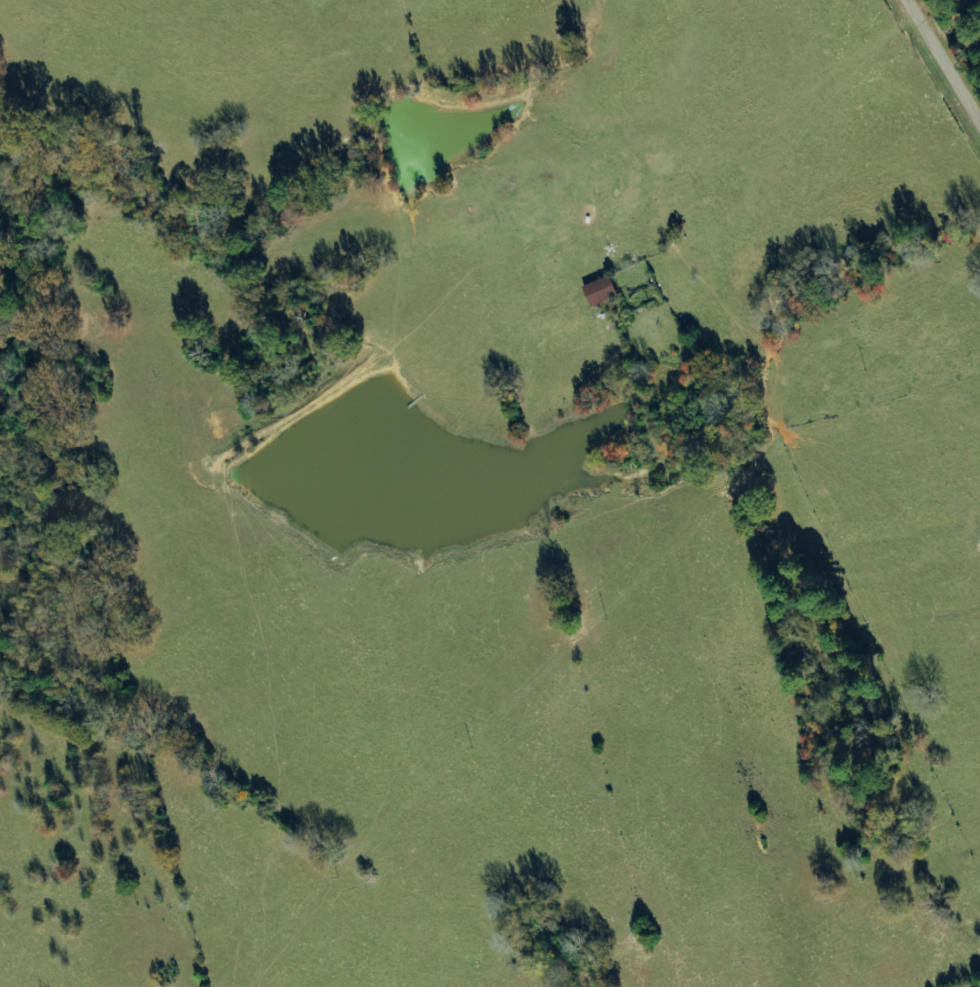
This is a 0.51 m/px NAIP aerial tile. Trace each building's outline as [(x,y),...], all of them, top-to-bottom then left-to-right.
[(593,307),(622,296),(614,276),(585,287),(593,307)]
